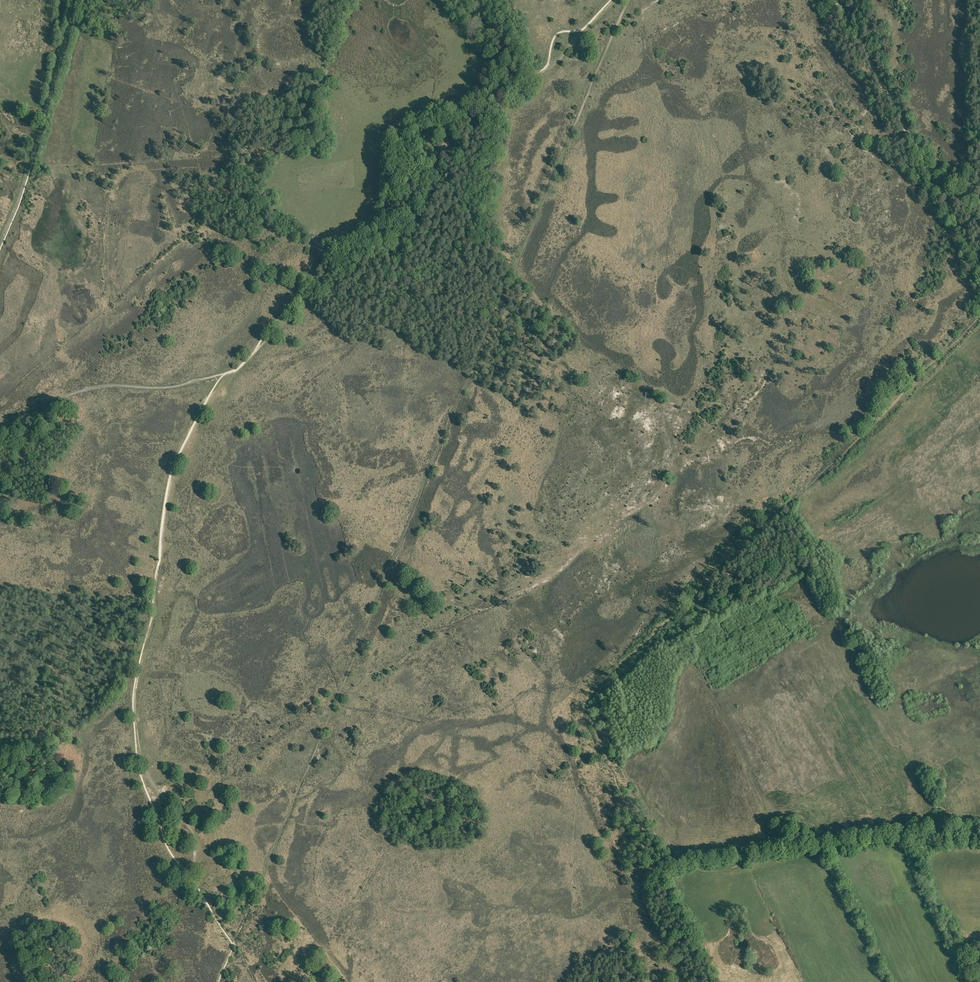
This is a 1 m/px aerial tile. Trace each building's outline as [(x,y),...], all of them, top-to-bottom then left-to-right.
[(443,151),(440,148),(443,145),(446,147),(449,144),(447,142),(445,144),(440,139),(434,146),(438,150),(441,153),(443,151)]
